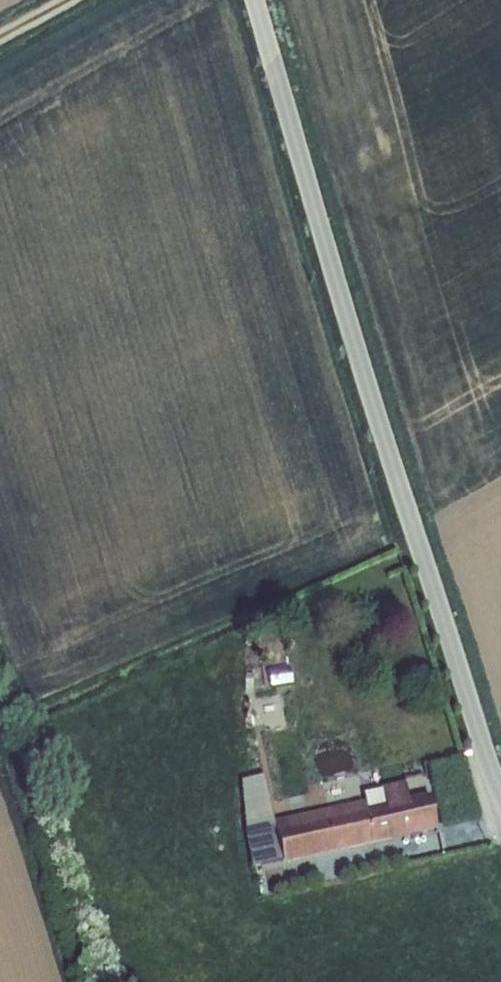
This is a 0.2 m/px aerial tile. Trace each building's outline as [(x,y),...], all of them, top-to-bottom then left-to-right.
[(273,821),(282,860),(436,828),(429,797),(408,802),(405,782),(381,788),(382,789),(362,793),(364,800),(273,821)] [(251,866),(282,860),(273,821),(268,801),(244,807),(245,833),(251,866)]
